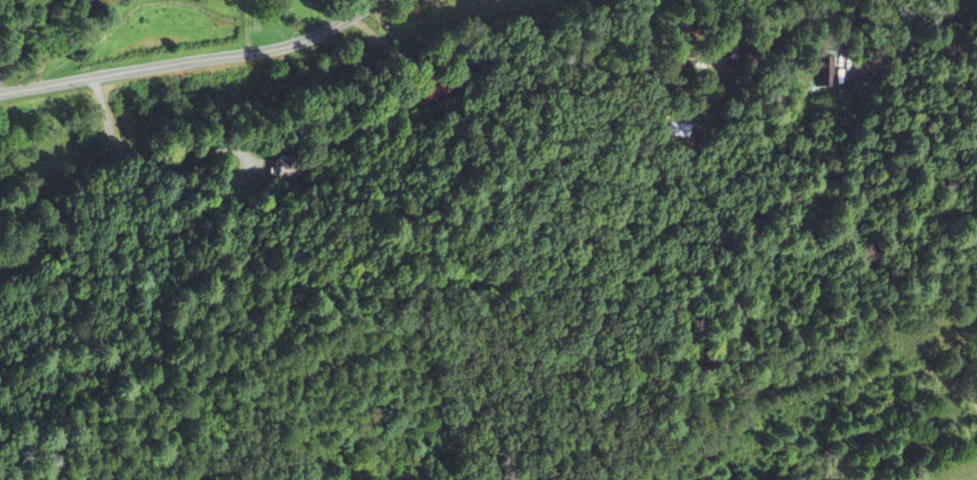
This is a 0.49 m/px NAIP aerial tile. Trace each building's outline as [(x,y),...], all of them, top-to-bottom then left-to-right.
[(817,89),(837,88),(836,57),(824,58),(825,69),(817,69),(817,89)]
